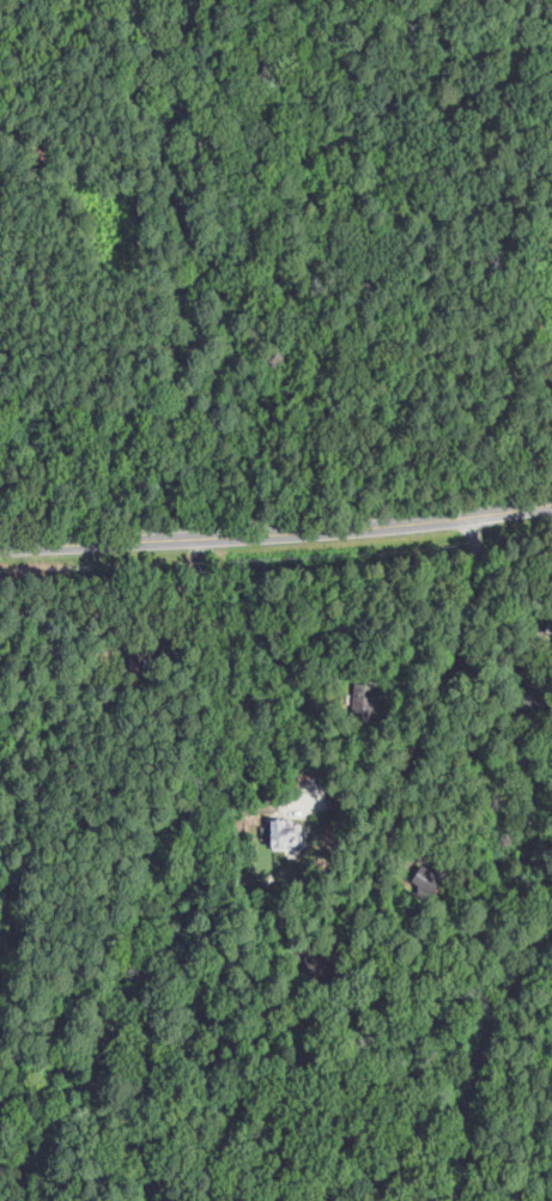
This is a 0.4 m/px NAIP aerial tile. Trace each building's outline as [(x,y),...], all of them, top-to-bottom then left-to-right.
[(285,825),(284,819),(271,820),(272,849),(300,848),(300,825),(285,825)]
